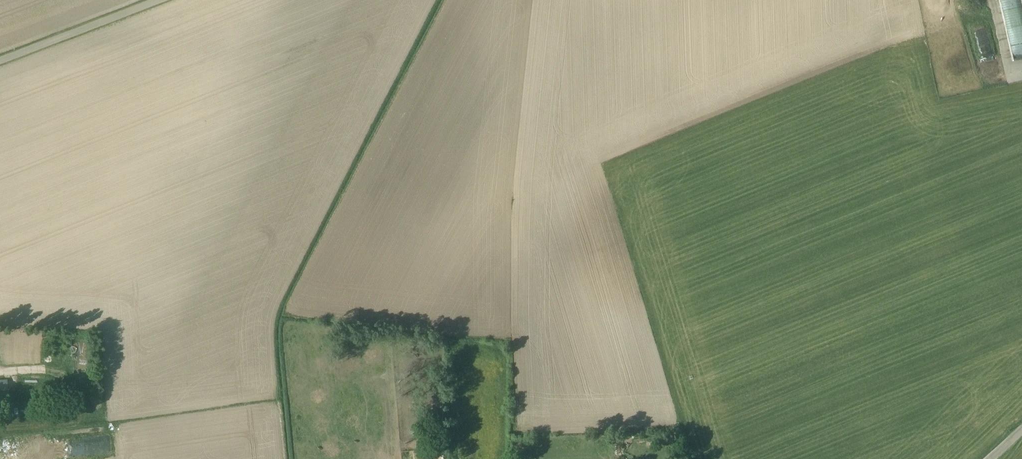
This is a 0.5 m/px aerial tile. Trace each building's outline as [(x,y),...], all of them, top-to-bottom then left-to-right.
[(8,395),(7,380),(0,381),(0,401),(8,400),(14,399),(14,395),(8,395)]
